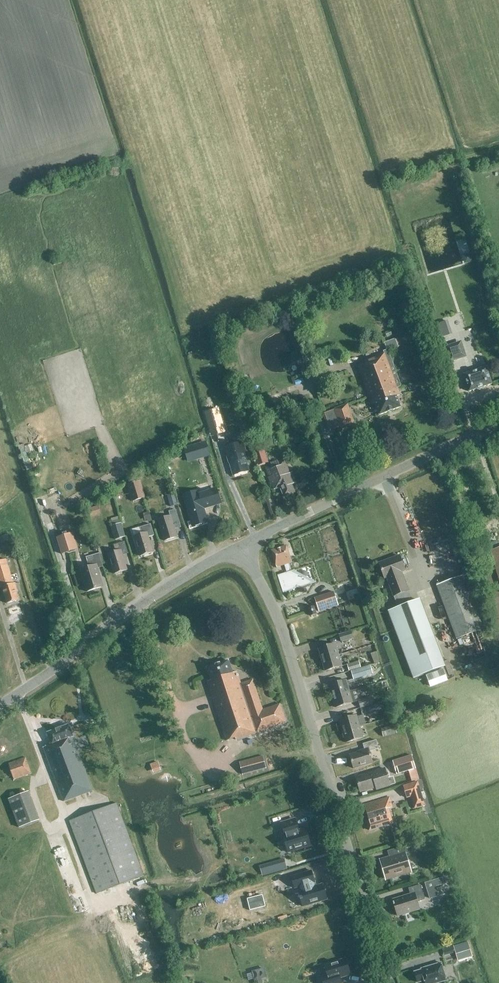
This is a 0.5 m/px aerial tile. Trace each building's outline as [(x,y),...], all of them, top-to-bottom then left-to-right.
[(462,231),(464,242),(470,241),(467,230),(462,231)] [(466,329),(478,330),(478,323),(467,322),(468,310),(456,310),(455,325),(466,325),(466,329)] [(436,323),(439,330),(450,326),(448,319),(436,323)] [(382,352),(383,354),(370,359),(390,411),(400,407),(396,396),(400,395),(398,388),(399,387),(400,386),(388,352),(398,349),(398,348),(401,347),(398,339),(395,340),(394,339),(384,343),(387,351),(382,352)] [(450,362),(463,358),(458,342),(445,347),(450,362)] [(390,411),(370,359),(364,361),(366,363),(358,366),(371,403),(374,401),(379,415),(390,411)] [(463,375),(469,392),(492,384),(486,367),(463,375)] [(332,410),(339,428),(353,423),(347,405),(332,410)] [(232,431),(227,419),(220,422),(225,434),(232,431)] [(190,447),(194,461),(209,456),(204,442),(190,447)] [(232,477),(249,471),(240,443),(223,448),(232,477)] [(255,461),(258,471),(262,469),(262,467),(265,466),(264,463),(266,462),(262,452),(254,455),(256,460),(255,461)] [(291,484),(294,483),(291,475),(290,476),(284,461),(266,468),(274,489),(280,486),(284,496),(294,492),(291,484)] [(141,475),(144,480),(154,475),(152,470),(141,475)] [(126,485),(132,502),(145,498),(140,481),(126,485)] [(53,523),(61,520),(59,514),(63,513),(60,505),(57,506),(51,489),(42,492),(53,523)] [(216,489),(210,491),(199,494),(198,492),(184,496),(192,524),(193,528),(207,524),(206,519),(203,509),(221,503),(216,489)] [(177,505),(174,493),(167,495),(170,507),(177,505)] [(174,529),(181,527),(175,510),(169,512),(170,516),(158,520),(164,541),(177,537),(174,529)] [(150,519),(148,513),(142,515),(144,521),(150,519)] [(110,526),(114,540),(125,537),(120,519),(110,522),(111,526),(110,526)] [(134,538),(140,556),(153,552),(148,537),(154,536),(151,524),(140,528),(142,535),(134,538)] [(78,549),(73,532),(56,537),(61,555),(78,549)] [(2,550),(12,546),(7,534),(0,537),(0,544),(2,550)] [(114,574),(127,570),(122,555),(128,553),(125,542),(113,545),(116,552),(108,554),(114,574)] [(288,564),(292,563),(286,546),(271,551),(277,568),(284,565),(286,573),(291,572),(288,564)] [(491,550),(498,578),(498,548),(491,550)] [(99,553),(86,557),(89,567),(80,570),(86,592),(103,587),(97,569),(103,567),(99,553)] [(444,667),(433,637),(419,600),(412,603),(408,592),(401,573),(405,571),(400,557),(379,564),(391,598),(393,598),(397,609),(387,612),(413,679),(444,667)] [(16,591),(17,591),(15,583),(13,584),(6,559),(0,561),(0,588),(2,588),(7,604),(19,600),(16,591)] [(277,576),(283,593),(315,583),(293,571),(291,572),(286,573),(277,576)] [(457,639),(483,629),(463,576),(437,586),(457,639)] [(313,599),(315,605),(318,613),(337,606),(333,593),(313,599)] [(12,603),(15,616),(28,612),(24,599),(12,603)] [(316,635),(308,615),(300,618),(307,639),(316,635)] [(351,631),(350,632),(339,635),(341,642),(353,638),(351,631)] [(321,660),(338,655),(335,644),(318,649),(321,660)] [(342,666),(338,655),(321,660),(325,671),(342,666)] [(235,740),(286,723),(280,704),(263,710),(252,680),(241,684),(237,671),(233,673),(229,661),(206,668),(211,680),(207,682),(226,741),(235,738),(235,740)] [(347,664),(349,671),(361,668),(359,661),(347,664)] [(370,665),(351,671),(353,680),(373,674),(370,665)] [(430,687),(448,681),(443,669),(426,675),(430,687)] [(332,696),(349,691),(346,680),(329,685),(332,696)] [(352,703),(349,691),(332,696),(336,708),(352,703)] [(358,701),(360,709),(361,709),(361,708),(364,707),(372,705),(370,697),(358,701)] [(343,731),(359,726),(356,715),(339,720),(343,731)] [(64,802),(93,791),(72,737),(73,737),(69,725),(47,733),(52,744),(43,747),(64,802)] [(363,738),(359,726),(343,731),(346,743),(363,738)] [(380,730),(382,738),(397,734),(394,726),(380,730)] [(369,751),(379,748),(376,740),(363,744),(364,749),(356,752),(357,753),(349,755),(353,769),(373,763),(369,751)] [(242,774),(266,768),(263,756),(239,763),(242,774)] [(411,756),(397,760),(392,762),(396,775),(408,772),(411,782),(418,779),(411,756)] [(14,779),(31,773),(25,757),(8,764),(14,779)] [(384,769),(378,770),(356,777),(360,792),(375,787),(376,791),(390,787),(384,769)] [(424,807),(417,782),(402,787),(406,799),(410,798),(414,810),(424,807)] [(39,821),(28,792),(7,800),(18,829),(39,821)] [(369,830),(390,824),(389,824),(386,815),(387,815),(385,809),(392,807),(389,797),(364,805),(369,821),(366,821),(369,830)] [(96,894),(144,876),(116,803),(69,821),(96,894)] [(299,826),(295,815),(281,819),(285,830),(283,831),(288,847),(311,840),(306,824),(299,826)] [(411,834),(412,840),(422,837),(420,832),(411,834)] [(405,854),(408,853),(405,846),(388,851),(390,858),(381,861),(386,879),(410,871),(405,854)] [(273,873),(287,869),(284,859),(270,863),(273,873)] [(299,908),(323,900),(318,885),(309,888),(308,884),(309,884),(306,872),(285,878),(289,890),(296,887),(298,891),(294,892),(299,908)] [(417,902),(425,900),(420,885),(408,888),(410,895),(392,900),(397,916),(419,909),(417,902)] [(141,911),(150,907),(144,893),(135,897),(141,911)] [(258,897),(247,900),(250,910),(265,906),(264,903),(262,896),(258,897)] [(458,942),(462,958),(476,955),(473,938),(458,942)] [(406,964),(416,960),(414,953),(404,957),(406,964)] [(325,982),(344,982),(342,977),(352,974),(348,958),(326,965),(329,975),(323,976),(325,982)] [(448,961),(451,970),(458,968),(455,958),(448,961)] [(424,982),(439,982),(447,981),(441,962),(421,968),(421,969),(414,971),(417,982),(419,982),(424,981),(424,982)] [(264,969),(251,972),(251,973),(246,975),(248,981),(253,980),(254,982),(266,979),(264,969)]
